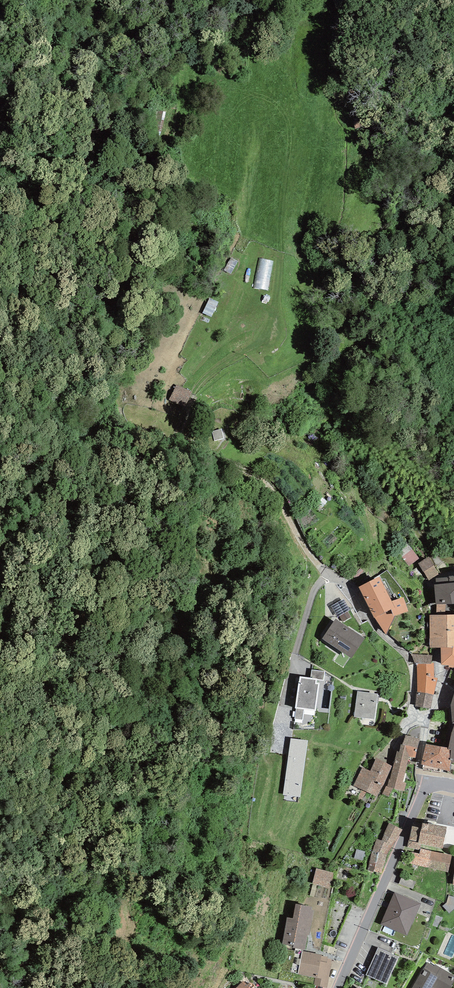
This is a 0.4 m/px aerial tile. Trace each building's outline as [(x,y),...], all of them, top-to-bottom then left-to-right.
[(259,256),(256,286),(271,287),(274,257),(259,256)] [(212,313),(217,301),(211,298),(205,310),(212,313)] [(170,398),(185,405),(192,390),(177,382),(170,398)] [(409,566),(419,558),(408,543),(397,551),(409,566)] [(428,556),(418,563),(429,580),(439,574),(428,556)] [(449,576),(449,577),(436,578),(436,585),(434,585),(436,605),(452,605),(453,604),(453,576),(449,576)] [(380,577),(359,587),(374,618),(375,617),(386,636),(395,616),(409,611),(404,597),(392,601),(380,577)] [(331,606),(338,617),(339,616),(348,611),(350,610),(344,599),(331,606)] [(351,618),(348,611),(339,616),(343,622),(351,618)] [(429,647),(441,648),(453,648),(453,647),(453,614),(430,615),(429,647)] [(365,638),(336,619),(322,639),(351,658),(365,638)] [(453,647),(453,648),(441,648),(441,665),(449,666),(449,667),(453,667),(453,647)] [(432,655),(411,654),(415,664),(417,664),(431,664),(431,663),(432,655)] [(416,692),(415,706),(430,709),(434,692),(438,678),(434,677),(434,663),(431,663),(431,664),(417,664),(417,692),(416,692)] [(325,672),(311,670),(310,678),(318,679),(317,680),(324,681),(325,672)] [(304,709),(316,711),(319,683),(317,683),(317,680),(318,679),(310,678),(300,677),(299,681),(298,680),(295,708),(296,708),(304,709)] [(378,694),(357,691),(354,716),(374,719),(378,694)] [(303,720),(304,709),(296,708),(295,719),(303,720)] [(420,739),(406,735),(402,744),(401,744),(399,752),(409,754),(408,757),(415,758),(417,748),(420,739)] [(300,797),(307,740),(291,738),(283,795),(300,797)] [(447,748),(426,744),(421,764),(450,771),(451,762),(451,761),(450,760),(449,751),(448,750),(447,750),(447,748)] [(406,783),(403,782),(408,757),(409,754),(399,752),(397,751),(390,779),(389,779),(387,786),(387,787),(393,788),(404,791),(406,783)] [(377,797),(392,766),(376,758),(370,771),(362,767),(353,785),(377,797)] [(389,797),(393,788),(387,787),(387,786),(386,786),(382,794),(389,797)] [(403,830),(389,823),(383,835),(384,835),(381,841),(392,846),(403,830)] [(428,824),(422,823),(421,828),(412,826),(407,847),(419,850),(421,844),(443,849),(447,827),(428,823),(428,824)] [(387,855),(392,846),(381,841),(376,839),(372,851),(387,855)] [(365,852),(356,849),(354,858),(362,861),(365,852)] [(427,868),(431,851),(420,849),(419,854),(408,851),(406,863),(417,866),(427,868)] [(384,865),(387,855),(372,851),(369,862),(384,865)] [(452,855),(431,851),(427,868),(448,872),(452,855)] [(382,872),(384,865),(369,862),(367,870),(382,872)] [(334,873),(316,868),(312,883),(330,888),(334,873)] [(416,881),(401,876),(398,883),(413,889),(416,881)] [(407,936),(421,903),(394,892),(380,924),(407,936)] [(448,895),(446,903),(443,906),(449,913),(453,909),(453,896),(448,895)] [(311,907),(295,904),(293,918),(287,917),(282,944),(293,946),(293,947),(304,950),(307,935),(309,935),(314,910),(311,910),(311,907)] [(398,956),(378,948),(366,975),(386,984),(398,956)] [(322,955),(302,951),(298,974),(315,977),(314,985),(327,987),(332,963),(331,963),(332,960),(327,959),(328,957),(321,956),(322,955)] [(435,964),(434,966),(427,962),(412,987),(450,987),(453,981),(453,976),(435,964)]
